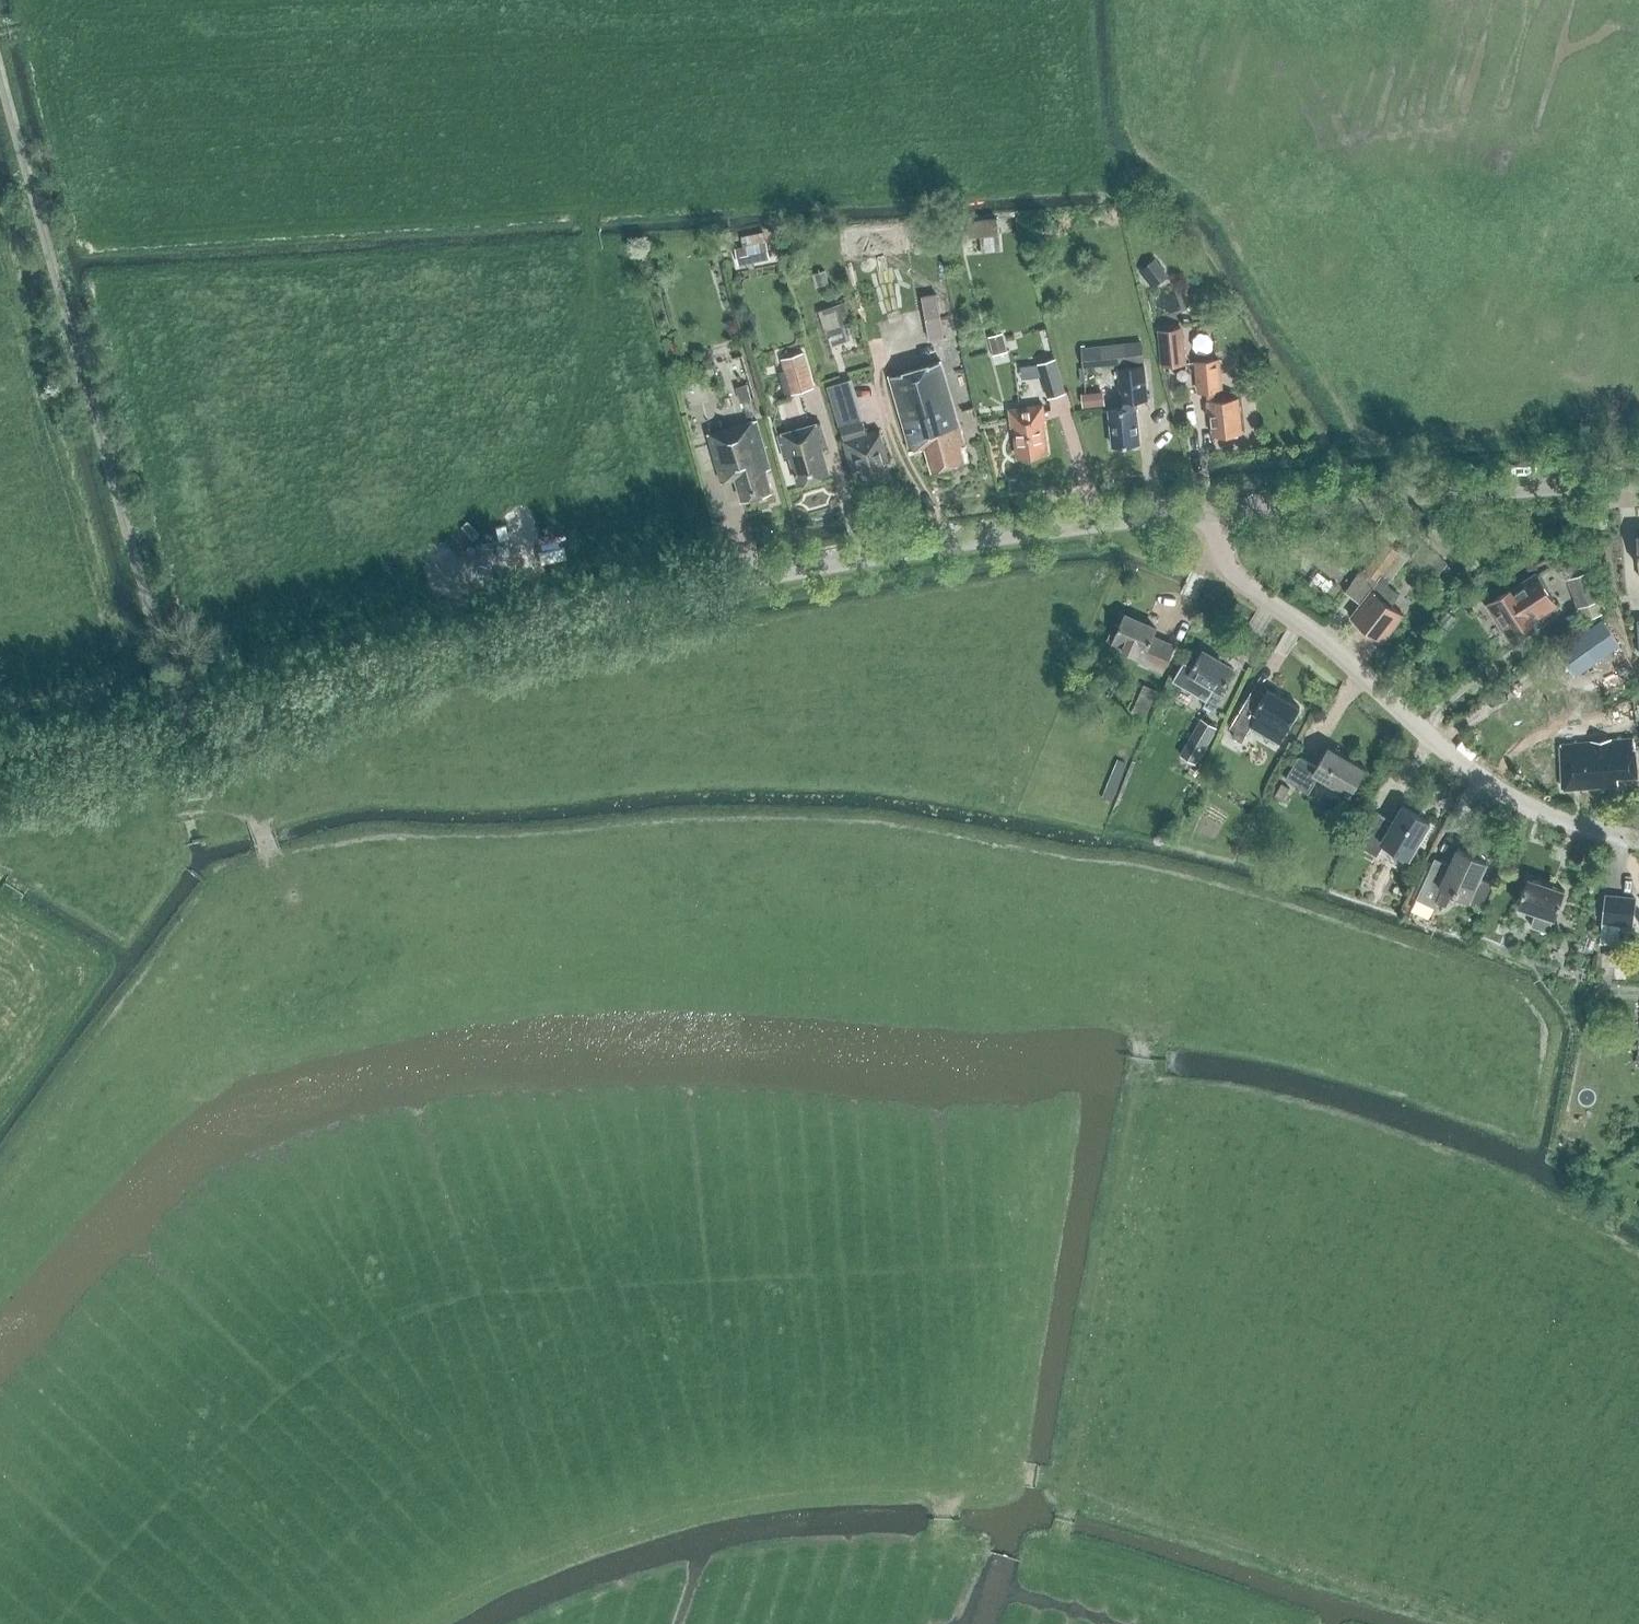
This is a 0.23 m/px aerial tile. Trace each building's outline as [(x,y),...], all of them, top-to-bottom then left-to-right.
[(997,219),(968,221),(969,237),(998,235),(997,219)] [(769,259),(764,232),(740,236),(742,246),(735,248),(738,265),(769,259)] [(1169,276),(1155,258),(1139,271),(1153,288),(1169,276)] [(819,286),(829,282),(825,269),(815,273),(819,286)] [(850,322),(843,302),(817,311),(824,331),(850,322)] [(1187,364),(1183,326),(1157,329),(1161,367),(1187,364)] [(1007,351),(1002,333),(988,337),(993,354),(1007,351)] [(1082,349),(1084,366),(1143,360),(1142,342),(1082,349)] [(814,388),(803,352),(781,359),(791,394),(814,388)] [(1056,358),(1037,363),(1047,399),(1066,393),(1056,358)] [(1221,390),(1218,359),(1196,361),(1199,392),(1207,391),(1208,400),(1207,400),(1208,416),(1211,416),(1213,436),(1241,433),(1238,397),(1220,399),(1219,390),(1221,390)] [(968,460),(940,362),(889,376),(911,451),(925,447),(931,470),(968,460)] [(1146,400),(1142,365),(1118,368),(1121,402),(1123,402),(1124,408),(1108,409),(1112,446),(1139,443),(1135,401),(1146,400)] [(741,402),(751,398),(746,383),(736,386),(741,402)] [(1105,406),(1103,391),(1081,394),(1082,408),(1105,406)] [(1045,420),(1042,405),(1008,410),(1011,427),(1013,427),(1018,457),(1047,453),(1042,421),(1045,420)] [(770,468),(756,420),(707,434),(721,482),(735,478),(741,499),(771,491),(765,470),(770,468)] [(866,434),(862,421),(840,427),(843,440),(852,470),(860,467),(863,477),(885,471),(882,461),(888,460),(879,430),(866,434)] [(827,447),(819,422),(778,434),(785,459),(790,458),(797,483),(829,474),(822,449),(827,447)] [(1398,552),(1387,543),(1365,571),(1378,581),(1360,604),(1350,616),(1382,641),(1403,615),(1390,605),(1399,594),(1386,585),(1390,580),(1410,554),(1402,548),(1398,552)] [(1446,562),(1422,543),(1411,556),(1436,575),(1446,562)] [(1576,607),(1580,606),(1584,618),(1605,611),(1592,570),(1567,578),(1576,607)] [(1556,603),(1537,574),(1511,591),(1509,588),(1487,603),(1497,619),(1503,616),(1514,634),(1531,623),(1530,620),(1556,603)] [(1156,629),(1124,614),(1119,626),(1114,624),(1107,639),(1112,641),(1110,645),(1141,659),(1139,663),(1162,673),(1174,646),(1153,636),(1156,629)] [(1575,674),(1620,642),(1602,617),(1557,649),(1575,674)] [(1233,669),(1201,650),(1192,666),(1183,661),(1172,680),(1206,700),(1203,704),(1214,710),(1225,692),(1221,690),(1233,669)] [(1577,701),(1611,695),(1607,676),(1573,682),(1577,701)] [(1158,690),(1142,683),(1130,712),(1145,719),(1158,690)] [(1264,693),(1253,687),(1229,727),(1235,730),(1231,736),(1241,742),(1251,725),(1279,742),(1299,708),(1267,689),(1264,693)] [(1180,755),(1194,763),(1215,726),(1201,718),(1180,755)] [(1633,738),(1611,740),(1594,742),(1558,745),(1562,788),(1618,784),(1618,776),(1636,774),(1633,738)] [(1366,769),(1328,746),(1316,766),(1298,756),(1285,779),(1308,793),(1318,776),(1350,795),(1366,769)] [(1290,788),(1281,783),(1274,796),(1283,801),(1290,788)] [(1430,822),(1402,805),(1393,821),(1379,813),(1359,845),(1376,855),(1383,843),(1409,857),(1430,822)] [(1176,834),(1162,827),(1157,836),(1170,843),(1176,834)] [(1486,862),(1457,848),(1449,865),(1435,858),(1416,898),(1434,907),(1437,901),(1445,905),(1452,892),(1469,900),(1469,899),(1481,904),(1491,883),(1479,878),(1486,862)] [(1564,891),(1527,878),(1518,905),(1535,911),(1530,926),(1548,932),(1553,917),(1555,918),(1564,891)] [(1635,896),(1604,894),(1600,942),(1616,944),(1617,924),(1633,926),(1635,896)] [(1606,947),(1605,960),(1618,960),(1619,948),(1606,947)]
